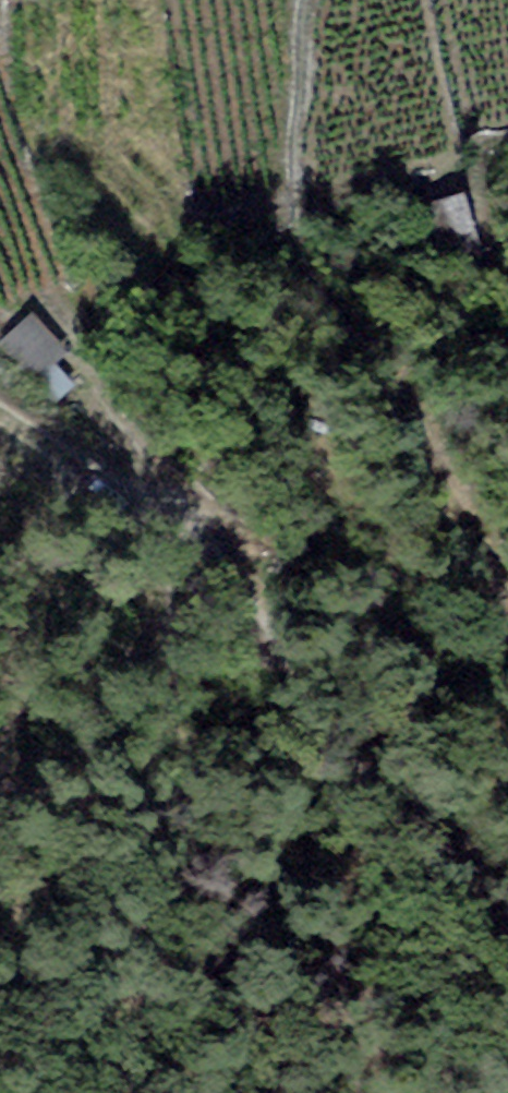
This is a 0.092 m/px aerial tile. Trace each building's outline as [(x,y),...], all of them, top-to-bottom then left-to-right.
[(462,199),(435,206),(444,239),(471,231),(462,199)] [(62,351),(32,319),(1,346),(57,397),(70,383),(52,361),(62,351)]
